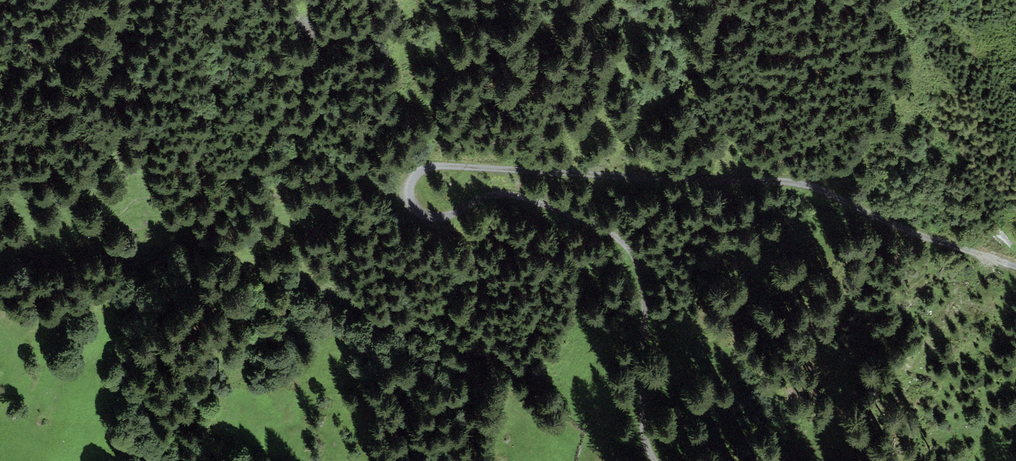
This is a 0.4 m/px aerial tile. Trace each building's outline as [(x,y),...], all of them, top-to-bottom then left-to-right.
[(1001,232),(1012,245),(1015,242),(1015,221),(1015,220),(1001,232)]
